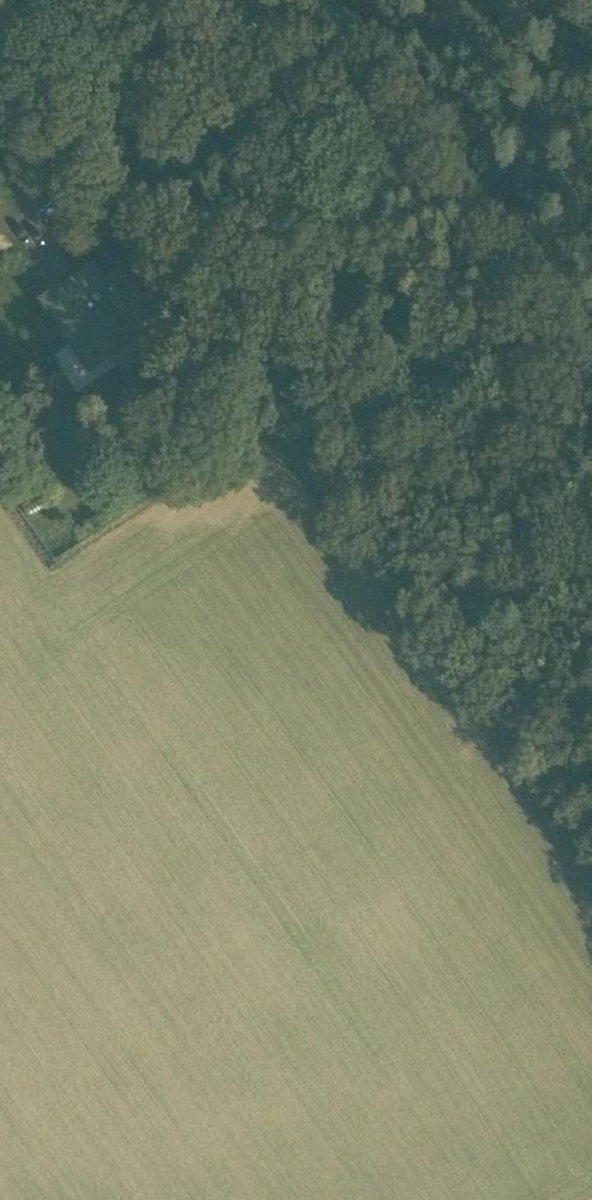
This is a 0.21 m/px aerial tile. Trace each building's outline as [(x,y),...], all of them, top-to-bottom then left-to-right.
[(88,334),(106,360),(138,337),(138,336),(136,333),(153,321),(139,301),(120,275),(103,286),(93,272),(45,306),(72,345),(88,334)] [(139,301),(153,321),(176,305),(161,285),(139,301)] [(91,371),(106,360),(88,334),(72,345),(91,371)]
